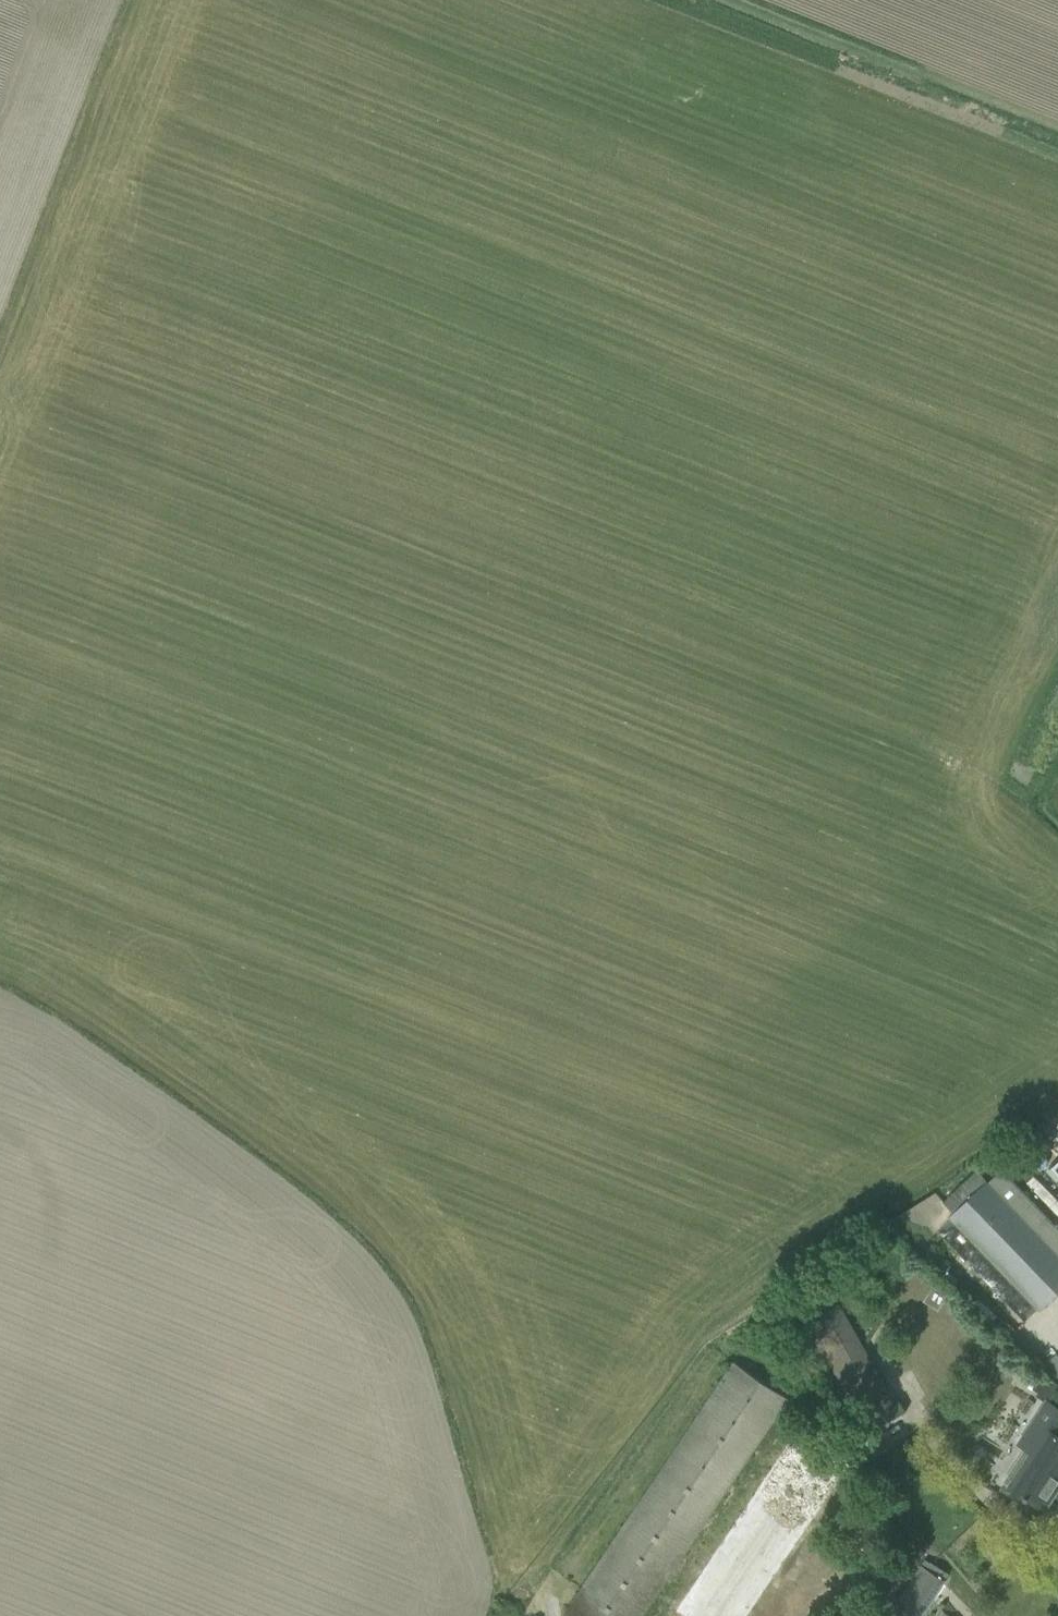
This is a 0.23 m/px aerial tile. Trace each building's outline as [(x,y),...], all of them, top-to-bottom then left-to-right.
[(1048,1170),(1057,1180),(1057,1161),(1048,1170)] [(885,1225),(909,1248),(919,1239),(913,1233),(931,1231),(933,1233),(938,1229),(998,1292),(1025,1320),(1037,1307),(1039,1309),(1057,1291),(1057,1228),(1001,1168),(988,1180),(977,1169),(944,1201),(936,1191),(885,1225)] [(900,1411),(838,1302),(799,1324),(861,1433),(900,1411)] [(733,1360),(563,1613),(567,1615),(642,1615),(789,1398),(733,1360)] [(1003,1479),(1012,1485),(1024,1493),(1043,1505),(1057,1482),(1057,1407),(1048,1400),(1035,1419),(1046,1426),(1030,1449),(1025,1445),(1003,1479)] [(681,1615),(747,1615),(855,1458),(801,1422),(673,1611),(681,1615)] [(801,1615),(853,1615),(887,1560),(877,1554),(884,1542),(858,1525),(801,1615)] [(945,1580),(944,1579),(948,1573),(926,1559),(922,1565),(920,1564),(887,1615),(922,1615),(945,1580)]
